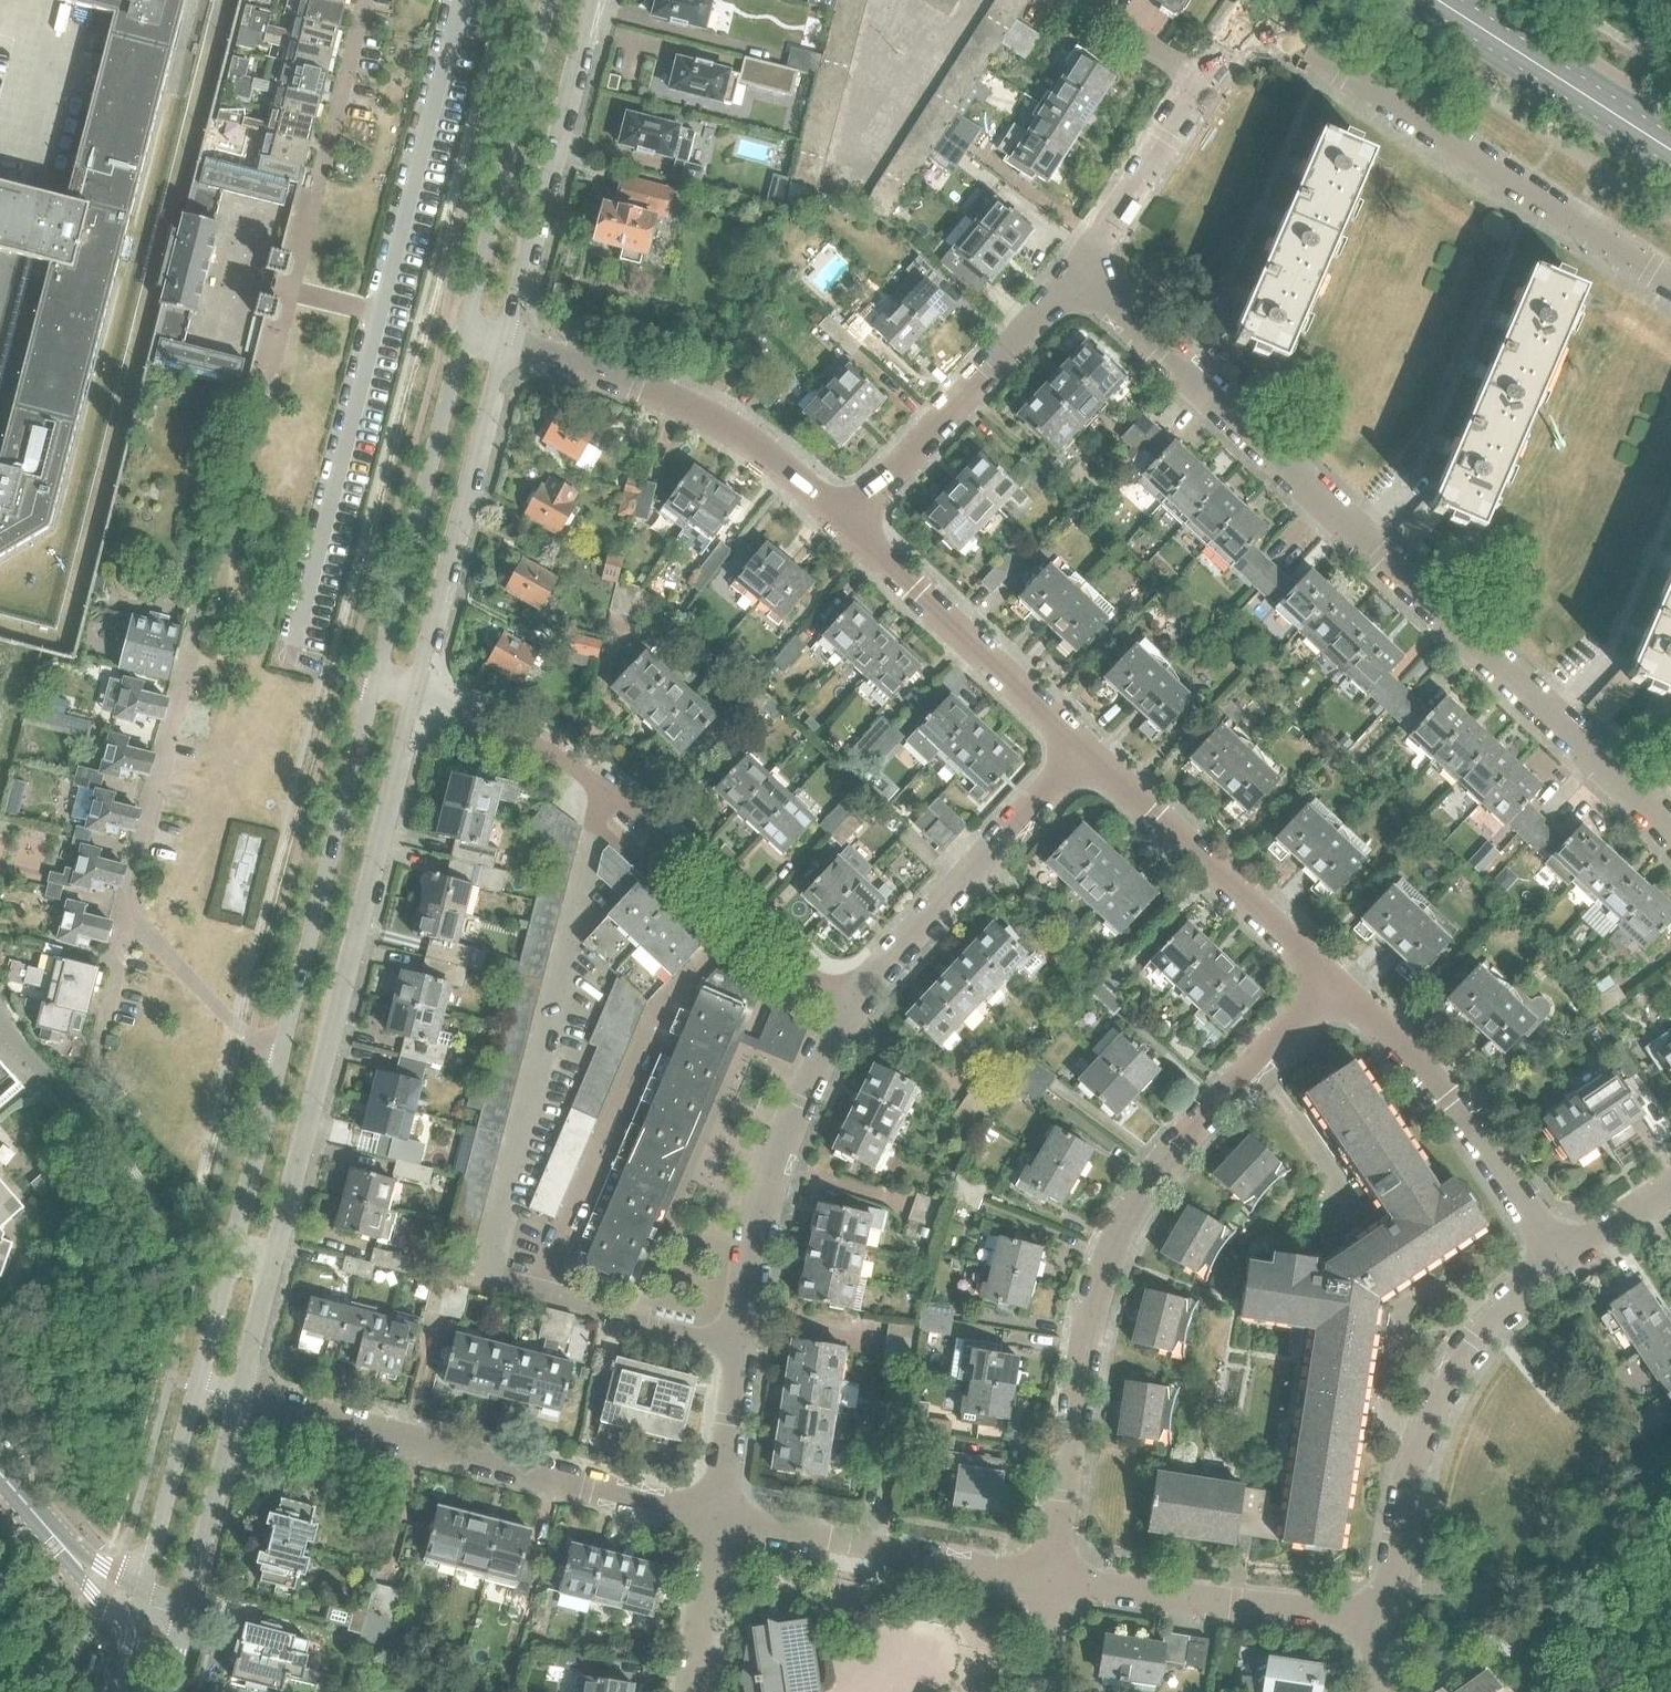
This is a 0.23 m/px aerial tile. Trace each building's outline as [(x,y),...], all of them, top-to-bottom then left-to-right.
[(50,527),(186,0),(56,0),(114,15),(105,48),(72,179),(52,173),(46,195),(0,183),(0,251),(30,258),(25,279),(45,284),(0,458),(0,557),(50,527)] [(283,15),(293,17),(338,28),(343,5),(323,0),(287,0),(283,15)] [(712,0),(651,0),(649,11),(654,12),(653,16),(671,21),(670,24),(686,28),(687,25),(704,29),(712,0)] [(943,0),(928,0),(926,3),(937,10),(943,0)] [(959,0),(943,0),(937,10),(948,18),(959,0)] [(1014,0),(996,0),(989,11),(1002,19),(1014,0)] [(1013,26),(1017,21),(1029,2),(1025,0),(1014,0),(1002,19),(1013,26)] [(1176,18),(1188,0),(1148,0),(1176,18)] [(861,22),(865,8),(837,1),(833,15),(861,22)] [(246,5),(240,29),(332,52),(338,28),(293,17),(290,32),(268,26),(271,15),(254,11),(255,7),(246,5)] [(1013,26),(1002,19),(989,11),(981,23),(1006,38),(1013,26)] [(859,33),(861,22),(833,15),(831,26),(859,33)] [(1006,38),(1002,44),(1014,52),(1029,29),(1017,21),(1013,26),(1006,38)] [(1006,38),(981,23),(974,34),(999,49),(1002,44),(1006,38)] [(855,46),(859,33),(831,26),(827,39),(855,46)] [(237,42),(236,46),(255,50),(255,47),(257,42),(264,44),(264,43),(286,48),(282,63),(326,75),(332,52),(240,29),(237,42)] [(1029,29),(1014,52),(1026,59),(1040,36),(1029,29)] [(991,61),(999,49),(974,34),(966,46),(991,61)] [(852,59),(855,46),(827,39),(824,52),(852,59)] [(984,72),(991,61),(966,46),(959,57),(984,72)] [(1060,81),(1098,105),(1115,78),(1103,71),(1106,66),(1076,47),(1065,64),(1068,67),(1060,81)] [(798,71),(818,75),(821,65),(823,57),(792,49),(787,68),(798,71)] [(849,72),(852,59),(824,52),(823,57),(821,65),(849,72)] [(230,65),(228,74),(239,77),(242,67),(243,60),(233,57),(230,65)] [(671,62),(666,84),(671,85),(670,89),(732,105),(738,83),(792,97),(798,71),(787,68),(745,57),(740,74),(712,67),(713,64),(706,62),(706,63),(696,61),(696,64),(678,59),(677,63),(671,62)] [(984,72),(959,57),(953,67),(977,83),(984,72)] [(267,75),(265,83),(320,97),(326,75),(282,63),(271,61),(267,75)] [(846,85),(849,72),(821,65),(818,75),(818,78),(846,85)] [(975,86),(977,83),(953,67),(945,79),(974,98),(980,89),(975,86)] [(226,82),(223,93),(250,100),(252,90),(253,89),(274,94),(270,109),(314,120),(320,97),(265,83),(239,77),(228,74),(226,82)] [(842,97),(846,85),(818,78),(814,90),(842,97)] [(974,98),(945,79),(938,90),(968,108),(974,98)] [(1081,131),(1098,105),(1060,81),(1052,94),(1048,92),(1039,105),(1081,131)] [(839,110),(842,97),(814,90),(813,95),(811,103),(839,110)] [(962,116),(968,108),(938,90),(931,101),(956,117),(958,113),(962,116)] [(949,128),(950,125),(956,117),(931,101),(924,112),(949,128)] [(836,123),(839,110),(811,103),(808,116),(836,123)] [(1081,131),(1039,105),(1031,117),(1035,119),(1027,133),(1065,156),(1081,131)] [(218,110),(216,120),(225,122),(308,144),(314,120),(270,109),(266,124),(246,119),(247,117),(245,117),(245,110),(218,110)] [(942,139),(943,138),(949,128),(924,112),(917,123),(942,139)] [(956,117),(950,125),(975,141),(982,129),(962,116),(958,113),(956,117)] [(620,145),(637,149),(636,152),(653,156),(653,153),(675,159),(669,179),(699,187),(704,168),(687,164),(695,132),(627,115),(626,119),(621,118),(615,139),(621,141),(620,145)] [(833,136),(836,123),(808,116),(805,129),(833,136)] [(302,167),(308,144),(225,122),(223,132),(239,136),(240,135),(262,140),(258,155),(243,152),(302,167)] [(910,134),(935,150),(942,139),(917,123),(910,134)] [(949,128),(943,138),(967,153),(975,141),(950,125),(949,128)] [(829,149),(833,136),(805,129),(801,142),(829,149)] [(1294,197),(1347,220),(1375,154),(1358,147),(1361,141),(1345,134),(1343,139),(1342,140),(1322,131),(1318,142),(1294,197)] [(1047,183),(1065,156),(1027,133),(1018,147),(1013,144),(1002,161),(1021,174),(1021,175),(1030,181),(1032,180),(1033,181),(1036,176),(1047,183)] [(934,152),(935,150),(910,134),(903,145),(928,161),(934,152)] [(935,150),(934,152),(958,168),(967,153),(943,138),(942,139),(935,150)] [(826,162),(829,149),(801,142),(798,155),(826,162)] [(928,161),(903,145),(895,157),(920,173),(928,161)] [(302,167),(243,152),(239,168),(200,158),(181,233),(172,231),(158,287),(166,289),(143,378),(152,380),(155,367),(187,375),(204,380),(238,388),(244,362),(185,347),(193,313),(196,314),(205,277),(207,278),(209,270),(211,263),(209,262),(218,227),(216,226),(225,191),(284,206),(290,182),(300,185),(304,167),(302,167)] [(822,176),(826,162),(798,155),(794,169),(822,176)] [(920,173),(895,157),(888,168),(913,184),(920,173)] [(906,196),(913,184),(888,168),(880,179),(906,196)] [(819,192),(822,176),(794,169),(791,185),(819,192)] [(645,254),(654,217),(652,217),(653,212),(666,216),(672,191),(623,179),(617,203),(619,204),(618,208),(604,205),(595,241),(623,248),(620,260),(640,265),(643,253),(645,254)] [(898,208),(906,196),(880,179),(873,191),(898,208)] [(898,208),(873,191),(862,209),(890,219),(891,219),(898,208)] [(1314,296),(1347,220),(1294,197),(1261,273),(1314,296)] [(993,198),(973,222),(1011,254),(1014,256),(1035,232),(993,198)] [(990,279),(1011,254),(973,222),(951,248),(951,250),(992,283),(993,282),(990,279)] [(286,276),(290,257),(291,257),(282,254),(271,252),(267,271),(277,274),(286,276)] [(899,305),(926,330),(938,317),(943,321),(955,308),(935,289),(943,279),(919,256),(905,270),(919,283),(899,305)] [(1498,349),(1551,371),(1586,290),(1573,284),(1569,283),(1572,277),(1556,270),(1553,276),(1533,267),(1506,332),(1498,349)] [(1286,362),(1314,296),(1261,273),(1235,335),(1227,331),(1221,338),(1240,356),(1249,346),(1253,348),(1250,354),(1266,361),(1269,355),(1275,357),(1286,362)] [(926,330),(899,305),(889,296),(878,309),(885,315),(872,329),(901,356),(903,354),(911,361),(921,350),(914,343),(926,330)] [(274,321),(279,302),(272,300),(270,299),(260,297),(255,316),(265,319),(274,321)] [(829,315),(855,340),(861,335),(834,310),(829,315)] [(861,346),(855,340),(829,315),(818,326),(851,357),(861,346)] [(1065,368),(1066,368),(1103,403),(1115,391),(1119,395),(1123,390),(1120,386),(1125,379),(1103,359),(1086,343),(1085,344),(1087,345),(1080,352),(1079,351),(1064,367),(1065,368)] [(1518,448),(1551,371),(1498,349),(1490,367),(1465,426),(1518,448)] [(752,382),(764,369),(754,360),(742,373),(752,382)] [(827,390),(862,423),(884,399),(850,366),(846,370),(848,371),(839,380),(838,379),(827,390)] [(1044,391),(1050,396),(1082,426),(1094,414),(1098,417),(1107,407),(1066,368),(1065,368),(1059,375),(1057,374),(1043,389),(1044,391)] [(839,448),(862,423),(827,390),(819,382),(797,405),(805,413),(803,414),(839,448)] [(1086,430),(1050,396),(1044,391),(1037,398),(1036,396),(1017,417),(1032,431),(1031,432),(1040,441),(1042,440),(1056,454),(1059,451),(1072,438),(1076,441),(1086,430)] [(588,443),(595,431),(561,411),(544,441),(547,443),(545,448),(555,454),(558,450),(578,461),(588,443)] [(1133,448),(1154,426),(1143,416),(1122,438),(1133,448)] [(1137,464),(1164,435),(1154,426),(1133,448),(1127,455),(1137,464)] [(1465,426),(1432,503),(1430,508),(1447,515),(1450,516),(1447,522),(1463,529),(1466,523),(1483,530),(1518,448),(1465,426)] [(1161,506),(1198,466),(1198,465),(1199,465),(1184,451),(1184,452),(1174,443),(1173,444),(1164,435),(1137,464),(1127,474),(1161,506)] [(962,476),(997,510),(1006,518),(1022,501),(1013,493),(1018,488),(982,454),(981,455),(981,456),(975,463),(973,460),(961,472),(963,474),(962,476)] [(1040,492),(1051,481),(1026,456),(1015,468),(1040,492)] [(1183,527),(1221,487),(1220,487),(1221,486),(1207,473),(1206,473),(1198,466),(1161,506),(1183,527)] [(689,519),(715,483),(707,477),(706,478),(705,477),(705,476),(694,468),(693,469),(691,467),(666,502),(667,503),(670,499),(682,507),(679,512),(683,515),(689,519)] [(997,510),(962,476),(955,483),(953,481),(942,493),(944,495),(942,496),(977,531),(989,520),(992,523),(996,519),(993,515),(997,510)] [(575,506),(576,505),(571,502),(576,492),(552,478),(547,488),(542,485),(539,491),(534,488),(525,503),(530,506),(525,515),(560,535),(560,533),(565,536),(580,509),(575,506)] [(646,519),(656,483),(642,480),(633,516),(646,519)] [(637,495),(640,484),(625,481),(622,492),(637,495)] [(715,483),(689,519),(684,525),(678,533),(689,541),(697,531),(712,541),(728,519),(732,521),(739,511),(736,508),(740,502),(738,501),(739,500),(715,483)] [(1183,527),(1206,548),(1244,508),(1243,508),(1244,507),(1230,494),(1229,494),(1221,487),(1183,527)] [(977,531),(942,496),(935,504),(933,502),(922,514),(924,516),(921,519),(943,540),(942,541),(952,550),(953,549),(957,553),(968,541),(972,544),(976,540),(973,536),(977,531)] [(1405,521),(1424,539),(1447,515),(1430,508),(1432,503),(1425,500),(1405,521)] [(1244,508),(1206,548),(1229,570),(1230,569),(1248,586),(1251,584),(1270,563),(1251,546),(1266,530),(1266,529),(1266,528),(1252,515),(1252,516),(1244,508)] [(1103,518),(1093,509),(1086,518),(1096,527),(1103,518)] [(1416,548),(1424,539),(1405,521),(1396,530),(1416,548)] [(699,593),(731,551),(720,543),(688,584),(699,593)] [(757,601),(790,563),(765,543),(734,580),(735,581),(731,586),(742,595),(746,591),(757,601)] [(1000,563),(1011,572),(1018,565),(1008,555),(1000,563)] [(541,609),(557,579),(523,560),(506,590),(541,609)] [(790,563),(757,601),(770,612),(767,617),(778,626),(781,622),(783,623),(814,584),(790,563)] [(992,592),(1011,572),(1000,563),(982,583),(992,592)] [(1296,587),(1270,563),(1251,584),(1276,608),(1274,610),(1291,625),(1294,622),(1301,628),(1334,593),(1311,571),(1296,587)] [(616,583),(617,581),(620,569),(605,565),(601,579),(616,583)] [(1047,625),(1085,584),(1064,565),(1057,572),(1050,566),(1010,609),(1024,621),(1033,611),(1047,625)] [(102,595),(107,576),(97,574),(92,592),(102,595)] [(1655,612),(1670,619),(1670,575),(1655,612)] [(627,615),(635,585),(617,581),(616,583),(610,609),(627,615)] [(1066,661),(1107,618),(1099,612),(1106,604),(1085,584),(1047,625),(1062,639),(1053,649),(1066,661)] [(635,585),(627,615),(638,619),(656,599),(640,586),(635,585)] [(1304,638),(1321,653),(1357,614),(1334,593),(1301,628),(1307,634),(1304,638)] [(838,660),(840,662),(875,625),(868,618),(869,617),(859,608),(858,610),(853,604),(822,636),(842,655),(838,660)] [(1655,612),(1634,660),(1630,671),(1627,676),(1644,684),(1648,685),(1645,691),(1661,698),(1663,692),(1670,694),(1670,695),(1670,619),(1655,612)] [(171,682),(184,630),(176,628),(165,625),(166,618),(150,614),(148,621),(132,616),(118,668),(171,682)] [(1347,671),(1380,636),(1357,614),(1321,653),(1336,668),(1340,664),(1347,671)] [(863,683),(898,646),(893,642),(894,641),(885,632),(884,633),(875,625),(840,662),(843,664),(847,660),(864,676),(860,680),(863,683)] [(522,683),(539,654),(504,634),(487,664),(522,683)] [(596,657),(600,642),(571,635),(567,650),(596,657)] [(783,670),(806,645),(795,635),(772,660),(783,670)] [(1369,694),(1391,714),(1410,695),(1399,684),(1388,674),(1403,657),(1380,636),(1347,671),(1353,677),(1350,680),(1367,696),(1369,694)] [(1133,706),(1172,665),(1144,639),(1137,647),(1136,646),(1096,689),(1109,702),(1118,692),(1133,706)] [(906,654),(898,646),(863,683),(858,688),(867,697),(876,687),(891,700),(921,668),(916,663),(916,662),(907,653),(906,654)] [(632,712),(668,673),(644,651),(640,656),(634,651),(621,665),(627,672),(613,688),(621,696),(618,699),(632,712)] [(680,672),(688,663),(681,658),(674,666),(680,672)] [(1152,742),(1192,699),(1185,692),(1192,684),(1172,665),(1133,706),(1148,719),(1138,729),(1152,742)] [(1622,668),(1603,688),(1623,706),(1644,684),(1627,676),(1630,671),(1622,668)] [(684,707),(693,697),(684,688),(668,673),(632,712),(633,713),(636,710),(646,719),(642,722),(657,736),(684,707)] [(161,721),(167,698),(139,691),(141,685),(125,681),(116,719),(131,723),(132,719),(149,723),(151,718),(161,721)] [(735,714),(747,726),(772,699),(760,687),(735,714)] [(1594,698),(1614,717),(1623,706),(1603,688),(1594,698)] [(962,725),(971,715),(968,712),(969,710),(960,702),(959,704),(950,695),(924,725),(918,730),(928,739),(930,737),(941,748),(962,725)] [(1421,747),(1433,758),(1469,720),(1466,717),(1467,715),(1455,704),(1453,707),(1445,700),(1446,699),(1445,697),(1430,713),(1410,695),(1391,714),(1403,725),(1411,733),(1409,735),(1417,742),(1413,746),(1417,750),(1421,747)] [(684,707),(657,736),(670,748),(673,745),(682,753),(697,737),(702,742),(716,727),(713,725),(711,722),(716,717),(693,697),(684,707)] [(1605,726),(1614,717),(1594,698),(1585,707),(1605,726)] [(772,699),(747,726),(757,735),(783,708),(772,699)] [(1383,710),(1374,702),(1371,705),(1371,713),(1376,718),(1383,710)] [(90,721),(91,721),(103,725),(104,725),(107,714),(93,710),(90,721)] [(965,770),(994,737),(971,715),(962,725),(941,748),(939,750),(950,760),(952,758),(965,770)] [(821,726),(810,716),(802,725),(812,735),(821,726)] [(853,749),(864,759),(893,726),(892,725),(882,716),(874,725),(859,741),(853,749)] [(1457,781),(1493,742),(1490,739),(1491,737),(1479,726),(1477,729),(1469,722),(1470,721),(1469,720),(1433,758),(1440,765),(1436,769),(1441,773),(1444,769),(1457,781)] [(1219,786),(1257,744),(1236,724),(1228,732),(1222,726),(1181,769),(1195,782),(1204,772),(1219,786)] [(893,726),(864,759),(874,769),(904,737),(893,726)] [(1347,750),(1356,741),(1350,736),(1343,736),(1337,742),(1347,750)] [(147,776),(153,754),(125,747),(126,741),(111,737),(102,775),(117,778),(118,774),(135,778),(136,773),(147,776)] [(994,737),(965,770),(979,783),(977,785),(986,793),(993,786),(994,787),(999,782),(997,781),(1018,759),(1009,751),(1011,749),(1002,741),(1000,742),(994,737)] [(1481,803),(1517,765),(1513,761),(1515,760),(1503,748),(1500,751),(1493,744),(1494,743),(1493,742),(1457,781),(1464,787),(1460,791),(1465,795),(1468,791),(1481,803)] [(1257,744),(1219,786),(1233,799),(1224,809),(1237,822),(1278,779),(1271,771),(1278,764),(1257,744)] [(738,812),(778,770),(776,768),(768,776),(747,756),(715,790),(725,799),(723,801),(737,813),(738,812)] [(1508,824),(1528,843),(1547,823),(1526,804),(1542,788),(1537,784),(1539,782),(1527,771),(1524,773),(1517,766),(1518,765),(1517,765),(1481,803),(1487,809),(1484,813),(1488,817),(1492,814),(1506,827),(1508,824)] [(75,777),(90,781),(93,770),(78,766),(75,777)] [(761,833),(800,791),(798,789),(791,797),(772,780),(780,772),(778,770),(738,812),(747,820),(746,822),(759,834),(761,833)] [(446,805),(488,816),(492,799),(516,805),(521,784),(477,773),(475,780),(454,775),(446,805)] [(90,781),(75,777),(73,786),(79,787),(71,818),(90,823),(88,830),(102,834),(104,830),(121,834),(122,829),(133,832),(138,810),(111,803),(112,796),(97,792),(88,790),(90,781)] [(800,791),(761,833),(769,841),(768,843),(781,855),(783,854),(784,855),(817,821),(795,801),(802,793),(800,791)] [(829,836),(857,806),(863,800),(853,791),(820,827),(829,836)] [(19,806),(21,796),(13,794),(11,804),(19,806)] [(937,819),(957,837),(967,826),(939,799),(937,798),(927,809),(937,819)] [(1290,852),(1304,866),(1342,824),(1314,798),(1267,850),(1280,862),(1290,852)] [(550,842),(552,835),(556,821),(562,813),(547,802),(529,827),(550,842)] [(456,839),(451,859),(492,869),(497,849),(484,846),(487,834),(484,833),(488,816),(446,805),(439,835),(456,839)] [(857,806),(829,836),(841,847),(869,817),(857,806)] [(913,824),(924,834),(937,819),(927,809),(913,824)] [(582,828),(562,813),(556,821),(552,835),(578,842),(582,828)] [(943,852),(957,837),(937,819),(924,834),(943,852)] [(1576,879),(1605,847),(1581,825),(1566,841),(1547,823),(1528,843),(1549,863),(1554,858),(1576,879)] [(1075,883),(1107,848),(1081,824),(1049,858),(1060,868),(1056,873),(1071,887),(1075,883)] [(1342,824),(1304,866),(1319,880),(1309,890),(1323,902),(1371,851),(1342,824)] [(940,855),(910,827),(900,837),(929,866),(940,855)] [(575,854),(578,842),(552,835),(550,842),(549,848),(575,854)] [(1576,879),(1598,900),(1628,868),(1605,847),(1576,879)] [(119,888),(124,866),(96,858),(98,852),(83,848),(73,887),(88,891),(90,885),(106,890),(107,885),(119,888)] [(572,867),(575,854),(549,848),(546,860),(572,867)] [(839,857),(801,896),(825,918),(862,878),(870,869),(848,848),(839,857)] [(1096,910),(1132,872),(1107,848),(1075,883),(1088,894),(1083,899),(1096,910)] [(429,873),(421,903),(463,914),(471,885),(487,889),(492,869),(451,859),(446,878),(429,873)] [(569,880),(572,867),(546,860),(542,873),(569,880)] [(48,886),(62,890),(65,881),(50,877),(50,876),(17,867),(14,877),(48,886)] [(1598,900),(1620,920),(1650,889),(1628,868),(1598,900)] [(1132,872),(1096,910),(1107,921),(1111,917),(1125,929),(1157,895),(1132,872)] [(565,893),(569,880),(542,873),(539,886),(565,893)] [(862,878),(825,918),(848,940),(871,916),(872,917),(877,912),(875,911),(885,901),(862,878)] [(1376,932),(1390,946),(1428,904),(1400,878),(1353,930),(1366,942),(1376,932)] [(1506,889),(1506,885),(1503,882),(1500,880),(1496,880),(1493,883),(1492,885),(1491,888),(1493,892),(1497,895),(1501,895),(1504,893),(1506,889)] [(597,1047),(624,1059),(647,1004),(702,945),(648,894),(637,884),(623,899),(622,900),(582,943),(618,977),(617,979),(589,1044),(597,1047)] [(60,900),(62,890),(48,886),(45,896),(60,900)] [(562,905),(565,893),(539,886),(536,899),(562,905)] [(1620,920),(1616,925),(1620,928),(1624,924),(1645,943),(1641,948),(1644,951),(1664,929),(1668,933),(1670,929),(1670,906),(1652,888),(1651,888),(1620,920)] [(559,918),(562,905),(536,899),(533,911),(559,918)] [(456,943),(463,914),(421,903),(413,934),(430,938),(425,958),(467,968),(472,947),(456,943)] [(1428,904),(1390,946),(1404,960),(1395,970),(1409,982),(1456,930),(1428,904)] [(104,944),(110,921),(82,914),(83,909),(69,905),(59,942),(74,946),(75,942),(92,946),(93,941),(104,944)] [(1050,908),(1040,919),(1046,925),(1056,913),(1050,908)] [(556,931),(559,918),(533,911),(530,924),(556,931)] [(970,947),(1007,982),(1020,968),(1031,979),(1045,963),(1033,952),(1029,957),(1014,943),(1017,940),(999,917),(992,923),(970,947)] [(1175,985),(1212,947),(1209,944),(1210,942),(1197,930),(1196,932),(1186,923),(1150,962),(1158,969),(1155,973),(1159,977),(1162,973),(1175,985)] [(552,944),(556,931),(530,924),(526,937),(552,944)] [(549,956),(552,944),(526,937),(523,950),(549,956)] [(60,958),(63,947),(46,943),(43,953),(60,958)] [(1007,982),(970,947),(950,969),(986,1004),(1007,982)] [(1187,996),(1201,1009),(1236,970),(1234,967),(1235,966),(1222,954),(1221,955),(1212,947),(1175,985),(1183,993),(1180,996),(1184,1000),(1187,996)] [(546,969),(549,956),(523,950),(520,962),(546,969)] [(13,972),(92,993),(98,969),(53,958),(49,973),(15,964),(13,972)] [(396,1002),(438,1012),(442,996),(445,997),(448,984),(462,988),(467,968),(425,958),(421,977),(403,972),(396,1002)] [(542,982),(546,969),(520,962),(517,975),(542,982)] [(1102,983),(1092,974),(1080,962),(1069,974),(1092,994),(1102,983)] [(1102,983),(1113,993),(1132,973),(1121,963),(1102,983)] [(1475,1026),(1515,985),(1494,965),(1486,974),(1479,967),(1438,1010),(1452,1023),(1461,1013),(1475,1026)] [(675,1022),(730,1046),(756,986),(714,968),(707,985),(693,1015),(681,1010),(675,1022)] [(986,1004),(950,969),(928,992),(964,1027),(986,1004)] [(1236,970),(1201,1009),(1194,1016),(1204,1025),(1207,1022),(1210,1018),(1225,1033),(1230,1028),(1231,1029),(1241,1018),(1240,1017),(1262,994),(1258,990),(1259,989),(1246,977),(1245,978),(1236,970)] [(45,989),(41,1004),(85,1015),(86,1016),(92,993),(13,972),(10,981),(24,985),(25,984),(45,989)] [(539,995),(542,982),(517,975),(513,988),(539,995)] [(1124,1003),(1113,993),(1102,983),(1092,994),(1114,1015),(1124,1003)] [(1602,1014),(1625,997),(1616,984),(1593,1000),(1602,1014)] [(1515,985),(1475,1026),(1490,1040),(1481,1050),(1494,1063),(1522,1034),(1526,1038),(1547,1015),(1550,1012),(1550,1007),(1549,1003),(1547,1000),(1543,997),(1538,997),(1533,998),(1531,1000),(1515,985)] [(536,1007),(539,995),(513,988),(510,1001),(536,1007)] [(943,1050),(964,1027),(928,992),(906,1015),(909,1018),(905,1022),(916,1032),(920,1028),(943,1050)] [(79,1038),(85,1015),(41,1004),(27,1001),(25,1007),(39,1011),(37,1027),(43,1029),(40,1040),(59,1045),(62,1034),(79,1038)] [(533,1020),(536,1007),(510,1001),(507,1013),(533,1020)] [(405,1037),(400,1057),(426,1063),(442,1067),(447,1046),(434,1042),(437,1030),(433,1029),(438,1012),(396,1002),(388,1032),(405,1037)] [(529,1033),(533,1020),(507,1013),(504,1026),(529,1033)] [(715,1080),(730,1046),(675,1022),(661,1056),(684,1066),(715,1080)] [(787,1054),(796,1033),(777,1025),(768,1046),(787,1054)] [(526,1045),(529,1033),(504,1026),(501,1039),(526,1045)] [(1643,1049),(1659,1072),(1665,1068),(1670,1077),(1670,1030),(1643,1049)] [(1197,1052),(1179,1034),(1178,1032),(1167,1044),(1187,1063),(1197,1052)] [(1098,1058),(1138,1094),(1160,1070),(1121,1034),(1098,1058)] [(523,1058),(526,1045),(501,1039),(497,1052),(523,1058)] [(619,1071),(624,1059),(597,1047),(592,1060),(619,1071)] [(520,1071),(523,1058),(497,1052),(494,1064),(520,1071)] [(700,1113),(715,1080),(684,1066),(661,1056),(646,1089),(683,1106),(700,1113)] [(414,1112),(426,1063),(400,1057),(395,1075),(378,1071),(370,1101),(414,1112)] [(860,1093),(906,1115),(920,1088),(901,1078),(903,1074),(891,1066),(878,1058),(874,1065),(860,1093)] [(1117,1117),(1138,1094),(1098,1058),(1077,1081),(1117,1117)] [(619,1071),(592,1060),(587,1072),(613,1083),(619,1071)] [(1335,1142),(1385,1216),(1321,1259),(1317,1253),(1312,1257),(1312,1259),(1275,1254),(1273,1268),(1247,1264),(1240,1316),(1293,1324),(1294,1321),(1302,1322),(1302,1324),(1313,1325),(1303,1393),(1302,1393),(1302,1394),(1307,1395),(1305,1405),(1301,1404),(1301,1405),(1285,1507),(1267,1504),(1269,1492),(1243,1489),(1243,1487),(1242,1487),(1241,1488),(1158,1475),(1158,1474),(1156,1474),(1147,1530),(1149,1530),(1149,1529),(1233,1542),(1233,1543),(1235,1543),(1236,1534),(1239,1534),(1237,1550),(1249,1552),(1251,1536),(1280,1540),(1280,1542),(1339,1551),(1347,1505),(1351,1474),(1361,1411),(1362,1406),(1363,1397),(1364,1393),(1368,1366),(1374,1328),(1379,1300),(1476,1233),(1486,1227),(1452,1177),(1438,1186),(1384,1107),(1372,1090),(1353,1061),(1303,1095),(1300,1091),(1296,1093),(1331,1145),(1335,1142)] [(24,1089),(0,1062),(0,1109),(24,1089)] [(516,1084),(520,1071),(494,1064),(491,1077),(516,1084)] [(608,1095),(613,1083),(587,1072),(582,1084),(608,1095)] [(1577,1098),(1606,1139),(1642,1115),(1613,1073),(1577,1098)] [(513,1096),(516,1084),(491,1077),(488,1090),(513,1096)] [(608,1095),(582,1084),(576,1096),(603,1107),(608,1095)] [(686,1146),(700,1113),(683,1106),(646,1089),(631,1122),(686,1146)] [(510,1109),(513,1096),(488,1090),(484,1103),(510,1109)] [(892,1143),(906,1115),(860,1093),(846,1121),(892,1143)] [(603,1107),(576,1096),(571,1108),(598,1119),(603,1107)] [(1606,1139),(1577,1098),(1544,1121),(1572,1162),(1577,1159),(1578,1161),(1596,1149),(1595,1147),(1606,1139)] [(406,1139),(414,1112),(370,1101),(362,1131),(380,1135),(375,1155),(398,1160),(420,1166),(426,1144),(406,1139)] [(507,1122),(510,1109),(484,1103),(481,1115),(507,1122)] [(592,1132),(598,1119),(571,1108),(566,1121),(592,1132)] [(503,1135),(507,1122),(481,1115),(478,1128),(503,1135)] [(587,1145),(592,1132),(566,1121),(561,1134),(587,1145)] [(878,1171),(892,1143),(846,1121),(833,1149),(836,1151),(833,1155),(846,1162),(849,1157),(878,1171)] [(670,1181),(686,1146),(631,1122),(616,1157),(670,1181)] [(1040,1155),(1077,1177),(1078,1174),(1080,1176),(1088,1163),(1086,1162),(1092,1150),(1078,1140),(1079,1138),(1069,1132),(1068,1135),(1052,1125),(1045,1137),(1049,1140),(1040,1155)] [(500,1147),(503,1135),(478,1128),(475,1141),(500,1147)] [(582,1156),(587,1145),(561,1134),(556,1145),(582,1156)] [(1232,1156),(1268,1189),(1275,1182),(1279,1179),(1278,1178),(1273,1174),(1279,1164),(1280,1163),(1250,1136),(1232,1156)] [(497,1160),(500,1147),(475,1141),(472,1154),(497,1160)] [(577,1169),(582,1156),(556,1145),(550,1158),(577,1169)] [(494,1173),(497,1160),(472,1154),(468,1166),(494,1173)] [(1075,1180),(1077,1177),(1040,1155),(1031,1170),(1027,1167),(1016,1186),(1041,1202),(1044,1196),(1046,1195),(1061,1204),(1068,1192),(1070,1194),(1077,1181),(1075,1180)] [(1266,1191),(1268,1189),(1232,1156),(1213,1176),(1242,1204),(1243,1203),(1253,1196),(1257,1201),(1258,1201),(1266,1191)] [(640,1250),(670,1181),(616,1157),(585,1226),(640,1250)] [(577,1169),(550,1158),(545,1171),(571,1182),(577,1169)] [(398,1160),(394,1174),(429,1183),(432,1170),(420,1166),(398,1160)] [(490,1186),(494,1173),(468,1166),(465,1179),(490,1186)] [(346,1197),(380,1206),(384,1190),(389,1192),(393,1180),(353,1169),(346,1197)] [(571,1182),(545,1171),(540,1183),(566,1194),(571,1182)] [(2,1278),(13,1243),(3,1239),(5,1234),(1,1229),(25,1208),(0,1179),(0,1277),(2,1278)] [(487,1198),(490,1186),(465,1179),(462,1192),(487,1198)] [(561,1206),(566,1194),(540,1183),(534,1195),(561,1206)] [(484,1211),(487,1198),(462,1192),(459,1205),(484,1211)] [(561,1206),(534,1195),(529,1208),(555,1220),(561,1206)] [(913,1208),(941,1218),(942,1217),(947,1204),(918,1195),(913,1208)] [(380,1206),(346,1197),(337,1229),(359,1235),(372,1238),(377,1220),(382,1221),(385,1207),(380,1206)] [(812,1235),(865,1246),(868,1229),(883,1232),(887,1212),(868,1207),(867,1214),(819,1203),(816,1215),(814,1215),(810,1231),(813,1231),(812,1235)] [(480,1224),(484,1211),(459,1205),(455,1217),(480,1224)] [(1175,1230),(1217,1255),(1223,1246),(1226,1242),(1225,1242),(1220,1239),(1223,1228),(1223,1227),(1188,1206),(1175,1230)] [(938,1232),(941,1218),(913,1208),(908,1222),(938,1232)] [(477,1237),(480,1224),(455,1217),(452,1230),(477,1237)] [(935,1244),(938,1232),(908,1222),(903,1235),(935,1244)] [(625,1283),(640,1250),(585,1226),(581,1236),(594,1242),(584,1265),(625,1283)] [(474,1249),(477,1237),(452,1230),(449,1243),(474,1249)] [(1216,1257),(1217,1255),(1175,1230),(1161,1254),(1196,1274),(1196,1273),(1204,1265),(1209,1268),(1210,1269),(1216,1257)] [(806,1262),(805,1266),(858,1276),(862,1260),(865,1261),(867,1254),(863,1253),(865,1246),(812,1235),(810,1246),(807,1246),(804,1262),(806,1262)] [(992,1268),(1034,1279),(1034,1276),(1037,1276),(1040,1262),(1038,1262),(1041,1249),(1025,1244),(1026,1242),(1015,1239),(1014,1242),(996,1237),(992,1250),(996,1251),(992,1268)] [(471,1262),(474,1249),(449,1243),(446,1256),(471,1262)] [(372,1263),(375,1264),(407,1272),(410,1258),(376,1249),(372,1263)] [(371,1279),(375,1264),(372,1263),(346,1257),(342,1272),(371,1279)] [(858,1276),(805,1266),(803,1277),(801,1276),(797,1293),(800,1293),(799,1298),(829,1305),(829,1307),(843,1310),(844,1308),(860,1311),(866,1280),(858,1278),(858,1276)] [(1034,1279),(992,1268),(988,1285),(984,1284),(980,1297),(999,1302),(998,1304),(1008,1307),(1009,1305),(1026,1309),(1029,1296),(1032,1297),(1035,1283),(1033,1282),(1034,1279)] [(1633,1345),(1667,1321),(1638,1278),(1617,1292),(1620,1297),(1606,1306),(1609,1309),(1605,1312),(1606,1314),(1601,1318),(1612,1335),(1621,1328),(1633,1345)] [(1139,1316),(1187,1328),(1190,1319),(1192,1314),(1190,1314),(1185,1312),(1185,1301),(1185,1300),(1146,1290),(1139,1316)] [(344,1340),(351,1309),(350,1309),(311,1298),(303,1330),(307,1331),(306,1335),(322,1339),(324,1335),(344,1340)] [(922,1316),(951,1321),(954,1306),(924,1301),(922,1316)] [(356,1365),(378,1371),(390,1321),(375,1317),(376,1310),(352,1304),(350,1309),(351,1309),(344,1340),(361,1345),(356,1365)] [(539,1337),(553,1340),(560,1312),(546,1309),(539,1337)] [(560,1312),(553,1340),(566,1344),(574,1316),(560,1312)] [(949,1334),(951,1321),(922,1316),(920,1326),(920,1329),(949,1334)] [(1187,1328),(1139,1316),(1132,1343),(1171,1353),(1172,1352),(1177,1342),(1182,1344),(1184,1344),(1186,1331),(1187,1328)] [(390,1321),(378,1371),(400,1376),(405,1356),(411,1357),(420,1320),(409,1317),(407,1325),(390,1321)] [(918,1340),(920,1329),(920,1326),(890,1321),(888,1335),(918,1340)] [(1633,1345),(1638,1352),(1666,1394),(1665,1394),(1668,1400),(1669,1399),(1670,1401),(1670,1327),(1667,1321),(1633,1345)] [(471,1394),(484,1341),(483,1341),(481,1345),(467,1342),(468,1337),(456,1334),(453,1346),(448,1345),(448,1347),(443,1365),(448,1366),(444,1382),(455,1385),(453,1390),(471,1394)] [(916,1353),(918,1340),(888,1335),(886,1348),(916,1353)] [(969,1382),(1014,1388),(1014,1385),(1016,1385),(1018,1371),(1016,1371),(1018,1358),(1001,1355),(1002,1345),(955,1338),(949,1378),(969,1382)] [(501,1396),(512,1349),(501,1346),(500,1350),(485,1346),(486,1342),(484,1341),(471,1394),(488,1399),(489,1393),(501,1396)] [(787,1375),(839,1383),(844,1349),(792,1341),(787,1375)] [(914,1367),(916,1353),(886,1348),(883,1363),(914,1367)] [(501,1396),(531,1404),(540,1360),(524,1356),(525,1352),(512,1349),(501,1396)] [(608,1365),(608,1355),(593,1356),(593,1365),(608,1365)] [(540,1360),(531,1404),(561,1412),(564,1402),(567,1402),(570,1390),(567,1389),(573,1364),(541,1356),(540,1360)] [(627,1429),(643,1364),(624,1359),(616,1357),(615,1362),(612,1361),(610,1370),(613,1371),(600,1422),(627,1429)] [(643,1364),(627,1429),(681,1443),(698,1378),(684,1374),(643,1364)] [(835,1413),(839,1383),(787,1375),(782,1404),(835,1413)] [(1122,1408),(1171,1415),(1173,1405),(1174,1401),(1173,1401),(1167,1400),(1166,1389),(1166,1388),(1126,1381),(1122,1408)] [(1014,1388),(969,1382),(967,1399),(963,1399),(962,1412),(960,1423),(994,1429),(996,1417),(1009,1419),(1011,1406),(1013,1406),(1015,1392),(1013,1392),(1014,1388)] [(830,1444),(835,1413),(782,1404),(777,1436),(830,1444)] [(1171,1415),(1122,1408),(1118,1436),(1158,1442),(1158,1441),(1162,1430),(1168,1431),(1169,1431),(1170,1418),(1171,1415)] [(904,1429),(903,1431),(950,1438),(952,1422),(906,1415),(904,1424),(904,1429)] [(903,1431),(901,1447),(944,1454),(942,1468),(961,1471),(960,1478),(958,1478),(957,1480),(959,1480),(956,1501),(954,1501),(953,1505),(965,1507),(964,1508),(968,1508),(968,1507),(1008,1513),(1011,1490),(1013,1491),(1015,1475),(1007,1474),(1009,1460),(953,1452),(955,1439),(950,1438),(903,1431)] [(825,1477),(830,1444),(777,1436),(772,1468),(825,1477)] [(269,1539),(306,1548),(308,1539),(314,1540),(318,1524),(313,1522),(317,1506),(314,1505),(315,1499),(310,1497),(314,1484),(287,1477),(279,1510),(277,1510),(275,1515),(269,1513),(267,1525),(273,1526),(269,1539)] [(457,1566),(470,1515),(439,1507),(427,1558),(457,1566)] [(486,1573),(499,1523),(489,1520),(490,1516),(473,1511),(472,1516),(470,1515),(457,1566),(486,1573)] [(499,1523),(486,1573),(484,1579),(503,1583),(504,1578),(517,1581),(515,1592),(528,1595),(536,1562),(523,1559),(531,1531),(499,1523)] [(306,1548),(269,1539),(265,1554),(259,1552),(257,1564),(262,1565),(261,1570),(263,1571),(260,1581),(275,1585),(273,1593),(293,1598),(300,1573),(305,1575),(309,1558),(304,1557),(306,1548)] [(592,1600),(604,1552),(572,1544),(560,1592),(592,1600)] [(592,1600),(622,1608),(634,1560),(604,1552),(592,1600)] [(634,1560),(622,1608),(653,1617),(665,1568),(634,1560)] [(375,1583),(368,1610),(381,1614),(388,1587),(375,1583)] [(381,1614),(393,1617),(401,1590),(388,1587),(381,1614)] [(325,1619),(349,1625),(352,1612),(328,1606),(325,1619)] [(362,1633),(368,1610),(354,1607),(352,1612),(349,1625),(348,1629),(362,1633)] [(235,1649),(306,1667),(309,1655),(307,1654),(310,1641),(288,1635),(289,1634),(279,1631),(280,1627),(277,1622),(270,1620),(262,1622),(261,1627),(246,1623),(242,1640),(237,1639),(235,1649)] [(808,1620),(775,1625),(767,1622),(768,1626),(753,1628),(755,1643),(746,1646),(740,1684),(744,1685),(745,1691),(819,1691),(808,1620)] [(1207,1656),(1209,1640),(1207,1639),(1206,1645),(1189,1642),(1190,1637),(1165,1633),(1164,1632),(1162,1645),(1107,1637),(1101,1675),(1102,1675),(1101,1684),(1150,1691),(1156,1691),(1161,1662),(1185,1666),(1185,1663),(1203,1665),(1202,1668),(1205,1668),(1207,1656)] [(306,1667),(235,1649),(232,1659),(236,1660),(232,1678),(247,1682),(246,1687),(252,1691),(261,1691),(263,1691),(265,1686),(282,1690),(286,1678),(316,1686),(317,1684),(321,1685),(324,1672),(306,1667)] [(1322,1666),(1299,1662),(1299,1665),(1282,1663),(1283,1658),(1258,1655),(1255,1678),(1242,1676),(1240,1691),(1318,1691),(1322,1666)] [(1486,1673),(1459,1691),(1499,1691),(1486,1673)] [(634,1685),(581,1677),(580,1690),(575,1689),(574,1691),(633,1691),(634,1685)] [(475,1678),(467,1683),(473,1691),(484,1691),(475,1678)] [(107,1689),(86,1684),(83,1691),(106,1691),(107,1689)]
